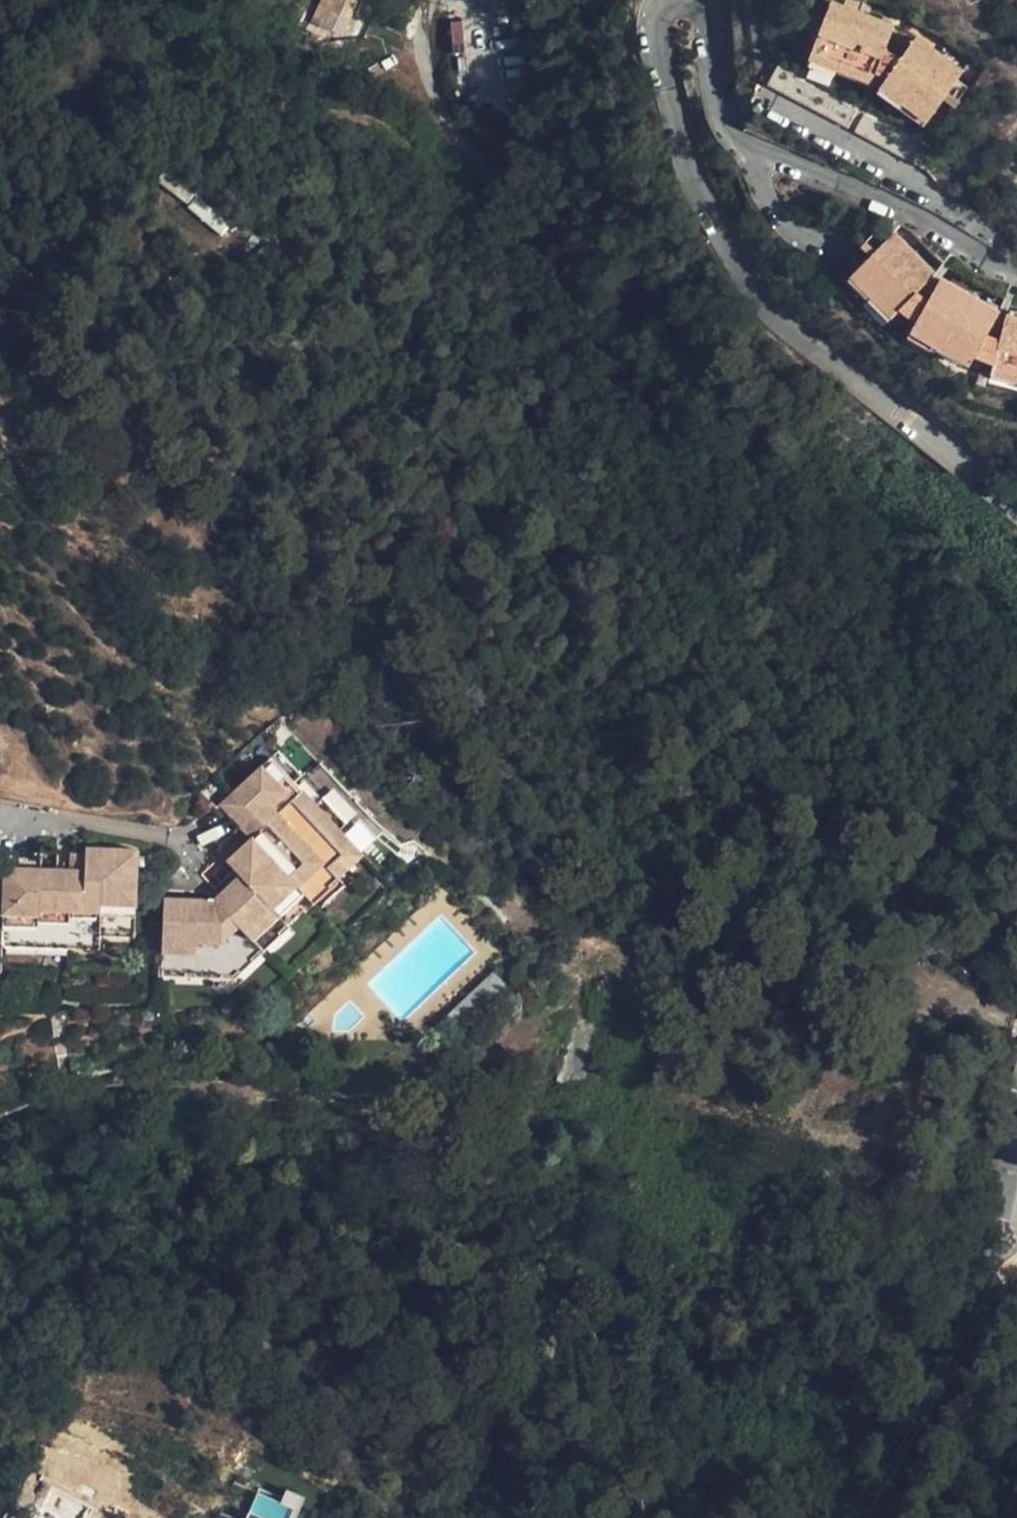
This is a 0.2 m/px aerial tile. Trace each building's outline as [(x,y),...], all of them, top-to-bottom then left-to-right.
[(313,19),(324,25),(337,0),(323,0),(313,19)] [(357,0),(337,0),(324,25),(340,33),(357,0)] [(831,2),(827,10),(819,30),(809,54),(877,82),(887,55),(892,38),(897,26),(831,2)] [(819,30),(827,10),(813,5),(806,25),(819,30)] [(913,37),(909,46),(899,61),(886,87),(932,114),(944,93),(957,100),(969,79),(957,71),(960,64),(913,37)] [(899,61),(909,46),(892,38),(887,55),(899,61)] [(884,244),(851,278),(892,320),(899,313),(934,275),(892,235),(884,244)] [(934,275),(899,313),(915,326),(941,281),(934,275)] [(892,320),(851,278),(844,285),(886,327),(892,320)] [(972,360),(995,314),(941,281),(915,326),(912,333),(968,366),(972,360)] [(1003,317),(995,314),(972,360),(990,369),(1003,317)] [(1003,317),(990,369),(989,375),(1016,382),(1016,320),(1003,317)] [(968,366),(912,333),(907,340),(964,373),(968,366)] [(989,375),(986,383),(1016,391),(1016,382),(989,375)] [(308,775),(329,800),(339,792),(317,767),(308,775)] [(308,943),(336,920),(332,916),(361,891),(366,896),(392,874),(370,849),(347,821),(329,800),(308,775),(248,823),(278,860),(251,881),(264,898),(238,919),(183,913),(175,980),(252,989),(292,957),(289,950),(305,938),(308,943)] [(347,821),(370,849),(380,841),(356,814),(347,821)] [(0,968),(12,968),(14,943),(67,949),(68,940),(84,942),(83,950),(127,953),(128,946),(150,947),(157,860),(107,855),(106,864),(88,863),(87,879),(19,876),(19,884),(0,882),(0,969),(0,968)] [(68,940),(67,949),(83,950),(84,942),(68,940)] [(128,946),(127,953),(149,956),(150,947),(128,946)] [(1009,1075),(1000,1115),(999,1125),(996,1139),(989,1171),(981,1205),(974,1234),(1001,1241),(1003,1233),(1009,1209),(1014,1185),(1016,1172),(1016,1077),(1009,1075)] [(299,1503),(255,1488),(245,1517),(294,1517),(299,1503)]
